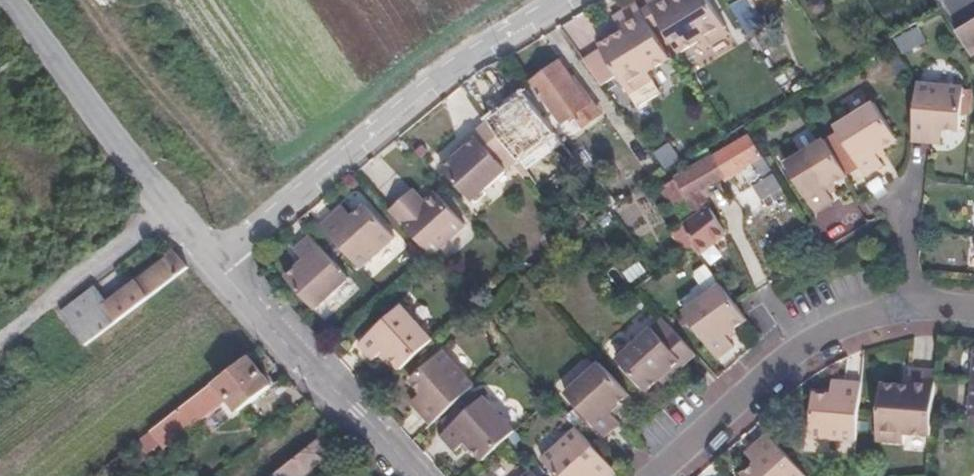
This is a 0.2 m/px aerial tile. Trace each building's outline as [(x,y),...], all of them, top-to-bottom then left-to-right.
[(679,53),(701,40),(706,48),(730,33),(710,0),(687,0),(688,1),(681,5),(679,0),(647,0),(679,53)] [(731,6),(752,40),(770,29),(752,0),(741,0),(731,6)] [(670,59),(637,3),(614,18),(623,32),(626,38),(620,42),(616,36),(600,46),(602,50),(584,61),(602,85),(618,75),(629,94),(653,80),(648,72),(670,59)] [(956,30),(973,57),(973,19),(956,30)] [(893,38),(900,51),(913,44),(905,31),(893,38)] [(626,38),(623,32),(616,36),(620,42),(626,38)] [(585,128),(600,116),(561,61),(533,82),(543,96),(564,124),(576,116),(585,128)] [(629,94),(637,107),(661,93),(653,80),(629,94)] [(918,83),(912,140),(933,142),(935,129),(943,129),(960,131),(964,88),(918,83)] [(526,94),(488,121),(518,163),(556,135),(526,94)] [(835,127),(866,176),(884,165),(879,157),(876,153),(884,148),(898,139),(875,102),(835,127)] [(473,201),(518,163),(488,121),(463,144),(467,148),(457,157),(444,169),(473,201)] [(935,129),(933,142),(942,143),(943,129),(935,129)] [(751,183),(772,170),(750,136),(676,179),(677,180),(663,188),(675,207),(688,199),(693,208),(699,218),(686,226),(695,241),(692,244),(695,248),(700,255),(728,235),(706,200),(702,192),(707,189),(715,185),(712,181),(723,175),(725,179),(742,169),(751,183)] [(848,176),(825,139),(786,164),(816,213),(834,201),(829,194),(826,189),(834,185),(848,176)] [(674,143),(656,150),(663,169),(681,162),(674,143)] [(467,148),(463,144),(453,153),(457,157),(467,148)] [(887,153),(884,148),(876,153),(879,157),(887,153)] [(783,188),(774,174),(755,186),(764,200),(783,188)] [(836,189),(834,185),(826,189),(829,194),(836,189)] [(419,209),(426,203),(413,189),(407,195),(419,209)] [(706,200),(712,197),(707,189),(702,192),(706,200)] [(407,195),(391,210),(432,255),(466,225),(437,193),(426,203),(419,209),(407,195)] [(338,212),(322,226),(335,240),(345,251),(361,268),(396,237),(366,205),(354,216),(348,222),(338,212)] [(344,206),(338,212),(348,222),(354,216),(344,206)] [(350,279),(311,236),(296,250),(301,257),(305,261),(299,267),(286,278),(315,310),(350,279)] [(338,258),(345,251),(335,240),(328,246),(338,258)] [(86,345),(190,267),(176,252),(109,303),(95,286),(61,312),(86,345)] [(295,262),(299,267),(305,261),(301,257),(295,262)] [(607,274),(621,290),(631,282),(617,266),(607,274)] [(684,312),(717,359),(734,346),(730,339),(726,335),(733,330),(747,320),(722,285),(684,312)] [(402,306),(359,344),(374,360),(380,354),(384,350),(390,357),(401,369),(433,340),(402,306)] [(663,318),(618,360),(647,392),(660,380),(670,371),(673,375),(696,354),(663,318)] [(737,334),(733,330),(726,335),(730,339),(737,334)] [(386,361),(390,357),(384,350),(380,354),(386,361)] [(418,409),(432,424),(475,385),(443,351),(411,380),(423,393),(428,399),(418,409)] [(231,417),(272,385),(250,358),(217,384),(230,400),(223,406),(231,417)] [(566,394),(604,436),(620,422),(615,416),(611,412),(617,406),(630,395),(601,363),(566,394)] [(905,433),(931,436),(936,371),(910,369),(908,386),(907,393),(900,392),(901,385),(882,383),(877,441),(904,443),(905,433)] [(663,384),(673,375),(670,371),(660,380),(663,384)] [(858,422),(862,383),(841,381),(839,395),(831,395),(814,393),(810,437),(857,441),(857,432),(858,422)] [(839,395),(841,381),(833,381),(831,395),(839,395)] [(164,444),(223,397),(212,384),(153,430),(164,444)] [(412,403),(418,409),(428,399),(423,393),(412,403)] [(473,393),(470,396),(476,404),(480,401),(473,393)] [(458,407),(465,414),(476,404),(470,396),(458,407)] [(465,414),(442,435),(456,451),(462,445),(466,441),(472,448),(483,460),(506,440),(516,431),(484,397),(480,401),(476,404),(465,414)] [(621,410),(617,406),(611,412),(615,416),(621,410)] [(868,423),(858,422),(857,432),(868,432),(868,423)] [(616,470),(577,428),(543,459),(558,475),(589,475),(591,474),(592,475),(610,475),(616,470)] [(513,447),(523,439),(516,431),(506,440),(513,447)] [(149,453),(160,444),(151,432),(140,440),(149,453)] [(768,434),(752,448),(762,458),(756,463),(743,475),(744,475),(806,475),(768,434)] [(328,455),(322,447),(329,442),(323,435),(316,440),(316,441),(278,472),(277,472),(272,475),(302,475),(328,455)] [(468,452),(472,448),(466,441),(462,445),(468,452)] [(762,458),(752,448),(746,453),(756,463),(762,458)]
